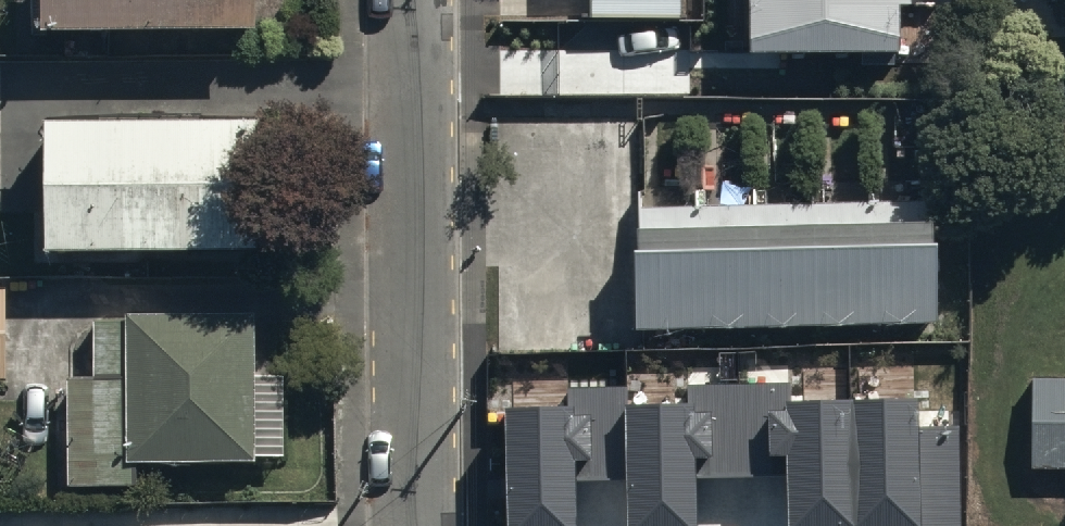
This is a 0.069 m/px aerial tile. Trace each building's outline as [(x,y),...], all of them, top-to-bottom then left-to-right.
[(37,36),(252,34),(251,0),(37,0),(37,36)] [(590,18),(680,18),(680,0),(590,0),(590,18)] [(749,54),(900,52),(900,0),(748,0),(749,54)] [(256,122),(40,125),(41,256),(258,253),(256,122)] [(927,205),(639,207),(633,207),(634,327),(928,325),(927,205)] [(0,289),(0,380),(9,379),(6,289),(0,289)] [(252,316),(124,317),(124,321),(91,321),(91,382),(68,382),(68,486),(131,486),(131,464),(254,464),(254,459),(280,459),(280,375),(252,375),(252,316)] [(506,409),(509,525),(577,525),(576,482),(627,481),(628,525),(696,525),(695,477),(789,475),(790,525),(961,525),(959,427),(918,429),(917,397),(789,401),(788,381),(687,384),(687,403),(627,405),(626,386),(567,388),(568,407),(506,409)] [(1030,382),(1031,464),(1064,464),(1064,382),(1030,382)]
